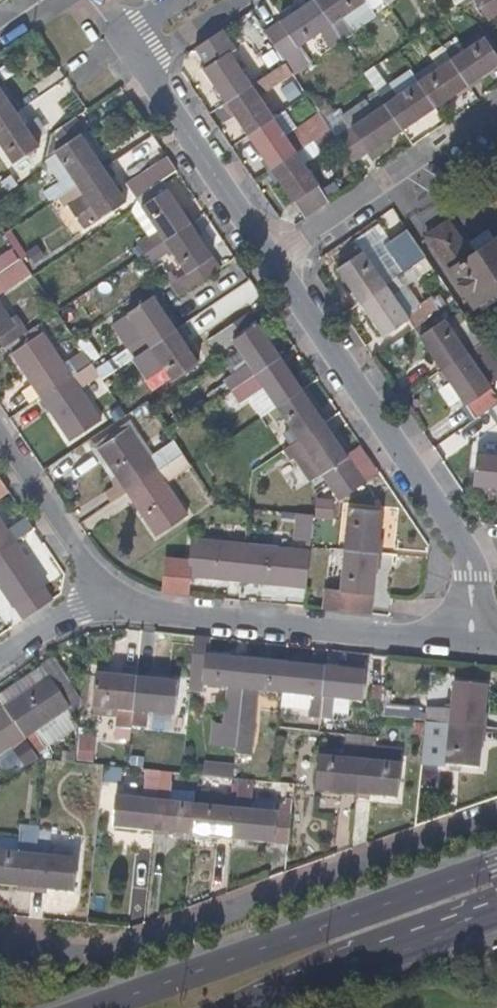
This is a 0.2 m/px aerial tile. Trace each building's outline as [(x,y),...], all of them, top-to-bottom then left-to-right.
[(298,43),(318,30),(323,36),(329,46),(340,39),(313,0),(307,0),(263,30),(290,72),(307,61),(301,51),(298,43)] [(340,39),(350,33),(340,16),(363,0),(313,0),(340,39)] [(371,8),(384,0),(365,0),(371,8)] [(488,18),(496,12),(496,0),(476,0),(488,18)] [(226,52),(233,47),(221,28),(193,47),(205,65),(226,52)] [(301,51),(323,36),(318,30),(298,43),(301,51)] [(496,64),(496,57),(483,36),(460,51),(452,39),(442,45),(467,83),(496,64)] [(434,105),(467,83),(442,45),(430,53),(438,66),(417,80),(434,105)] [(248,85),(226,52),(205,65),(202,68),(224,101),(248,85)] [(271,117),(255,94),(287,73),(281,64),(248,85),(224,101),(246,134),(271,117)] [(400,127),(434,105),(417,80),(394,95),(388,86),(377,93),(400,127)] [(349,160),(400,127),(377,93),(374,88),(362,97),(362,99),(342,112),(342,113),(350,124),(332,135),(349,160)] [(0,92),(0,122),(14,113),(0,92)] [(297,133),(281,110),(271,117),(286,140),(297,133)] [(14,113),(0,122),(0,146),(12,162),(37,146),(14,113)] [(102,167),(80,134),(83,132),(73,117),(51,132),(45,162),(58,182),(43,192),(49,202),(57,197),(102,167)] [(286,140),(271,117),(246,134),(269,167),(294,150),(310,140),(303,129),(297,133),(286,140)] [(310,140),(328,127),(321,117),(303,129),(310,140)] [(324,197),(294,150),(269,167),(297,209),(324,197)] [(124,201),(102,167),(57,197),(64,207),(72,202),(83,195),(99,217),(124,201)] [(136,197),(161,181),(151,168),(135,179),(137,184),(134,186),(131,188),(130,190),(136,198),(136,197)] [(189,223),(161,181),(136,197),(136,198),(157,230),(137,243),(143,253),(189,223)] [(99,217),(83,195),(72,202),(88,225),(99,217)] [(302,217),(326,200),(324,197),(297,209),(302,217)] [(211,257),(189,223),(143,253),(150,264),(170,250),(185,273),(211,257)] [(496,292),(496,238),(477,251),(459,225),(453,227),(449,223),(427,237),(475,307),(496,292)] [(426,259),(408,231),(384,247),(397,265),(404,274),(408,271),(426,259)] [(397,265),(384,247),(367,258),(380,277),(397,265)] [(380,277),(367,258),(363,253),(338,269),(360,303),(397,279),(404,274),(397,265),(380,277)] [(194,286),(219,268),(211,257),(185,273),(194,286)] [(23,277),(14,263),(0,273),(0,292),(23,277)] [(415,282),(408,271),(404,274),(397,279),(404,289),(415,282)] [(405,316),(392,296),(404,289),(397,279),(360,303),(383,336),(407,320),(413,329),(439,313),(430,300),(405,316)] [(175,330),(152,297),(128,312),(143,336),(127,346),(133,357),(175,330)] [(5,334),(12,342),(25,332),(19,324),(16,326),(0,302),(0,337),(5,334)] [(279,356),(248,311),(216,332),(226,346),(233,341),(247,363),(223,380),(230,390),(279,356)] [(442,371),(484,344),(476,331),(459,342),(439,313),(413,329),(442,371)] [(196,362),(175,330),(133,357),(141,368),(157,356),(172,378),(196,362)] [(71,376),(42,333),(11,354),(40,397),(71,376)] [(496,406),(496,364),(484,344),(442,371),(474,420),(492,409),(496,406)] [(301,389),(279,356),(230,390),(237,400),(262,384),(277,406),(301,389)] [(101,420),(71,376),(40,397),(69,440),(101,420)] [(323,422),(301,389),(277,406),(299,438),(323,422)] [(346,455),(323,422),(299,438),(283,449),(290,459),(293,456),(294,457),(309,480),(315,477),(315,474),(321,470),(331,484),(354,468),(346,455)] [(149,458),(129,428),(97,448),(117,475),(113,479),(113,487),(106,491),(112,500),(126,491),(182,453),(174,441),(149,458)] [(346,455),(354,468),(369,458),(361,445),(346,455)] [(186,513),(165,483),(191,465),(182,453),(126,491),(156,534),(186,513)] [(478,455),(475,484),(496,487),(496,457),(478,455)] [(369,458),(354,468),(364,482),(379,472),(369,458)] [(340,498),(364,482),(354,468),(331,484),(340,498)] [(9,490),(0,477),(0,497),(9,490)] [(376,553),(380,512),(349,509),(344,550),(376,553)] [(17,541),(10,530),(0,516),(0,552),(17,541)] [(294,516),(293,542),(310,543),(312,516),(294,516)] [(10,530),(17,541),(35,529),(28,518),(10,530)] [(241,580),(245,542),(192,537),(190,562),(167,561),(163,592),(164,592),(187,595),(189,575),(241,580)] [(17,541),(0,552),(0,607),(3,611),(14,605),(17,605),(46,586),(17,541)] [(293,585),(296,548),(245,542),(241,580),(293,585)] [(307,573),(310,549),(296,548),(293,585),(306,587),(307,573)] [(372,594),(376,553),(344,550),(340,591),(372,594)] [(371,614),(372,594),(340,591),(326,589),(322,608),(371,614)] [(209,656),(212,638),(195,636),(193,654),(209,656)] [(239,706),(245,659),(209,656),(193,654),(189,685),(201,686),(203,685),(227,687),(226,705),(239,706)] [(281,693),(284,663),(245,659),(239,706),(236,740),(234,751),(247,752),(254,690),(281,693)] [(319,718),(324,667),(323,667),(284,663),(281,693),(308,696),(306,717),(319,718)] [(361,701),(365,672),(324,667),(319,718),(330,719),(333,698),(361,701)] [(132,709),(135,678),(94,674),(90,706),(117,709),(115,735),(129,738),(130,725),(131,715),(132,709)] [(172,714),(176,683),(135,678),(132,709),(143,711),(172,714)] [(70,714),(78,709),(79,703),(65,684),(54,692),(45,679),(0,708),(11,725),(21,740),(29,751),(40,744),(32,732),(66,710),(70,714)] [(482,728),(486,687),(454,684),(452,709),(428,708),(426,722),(428,723),(482,728)] [(11,725),(0,708),(0,754),(21,740),(11,725)] [(142,726),(143,711),(132,709),(131,715),(130,725),(142,726)] [(478,770),(482,728),(428,723),(426,735),(424,734),(422,756),(445,759),(446,766),(478,770)] [(360,740),(361,737),(343,735),(340,760),(317,759),(313,790),(354,795),(360,740)] [(395,799),(401,752),(374,748),(374,742),(360,740),(354,795),(395,799)] [(32,755),(43,749),(40,744),(29,751),(32,755)] [(155,782),(156,773),(143,771),(140,802),(113,800),(111,829),(150,833),(155,782)] [(169,783),(169,774),(156,773),(155,782),(169,783)] [(286,847),(290,802),(283,801),(283,808),(279,809),(278,815),(243,811),(245,782),(234,781),(233,800),(232,811),(229,841),(286,847)] [(190,837),(193,807),(190,807),(167,804),(168,792),(169,783),(155,782),(150,833),(190,837)] [(190,807),(192,794),(168,792),(167,804),(190,807)] [(232,811),(233,800),(197,795),(197,808),(232,811)] [(229,841),(232,811),(197,808),(193,807),(190,837),(229,841)] [(33,865),(36,830),(18,829),(17,843),(16,856),(0,854),(0,886),(30,889),(33,865)] [(72,892),(75,861),(45,857),(47,847),(48,835),(36,833),(33,865),(30,889),(72,892)] [(17,843),(0,841),(0,854),(16,856),(17,843)] [(73,860),(73,850),(47,847),(45,857),(73,860)]
